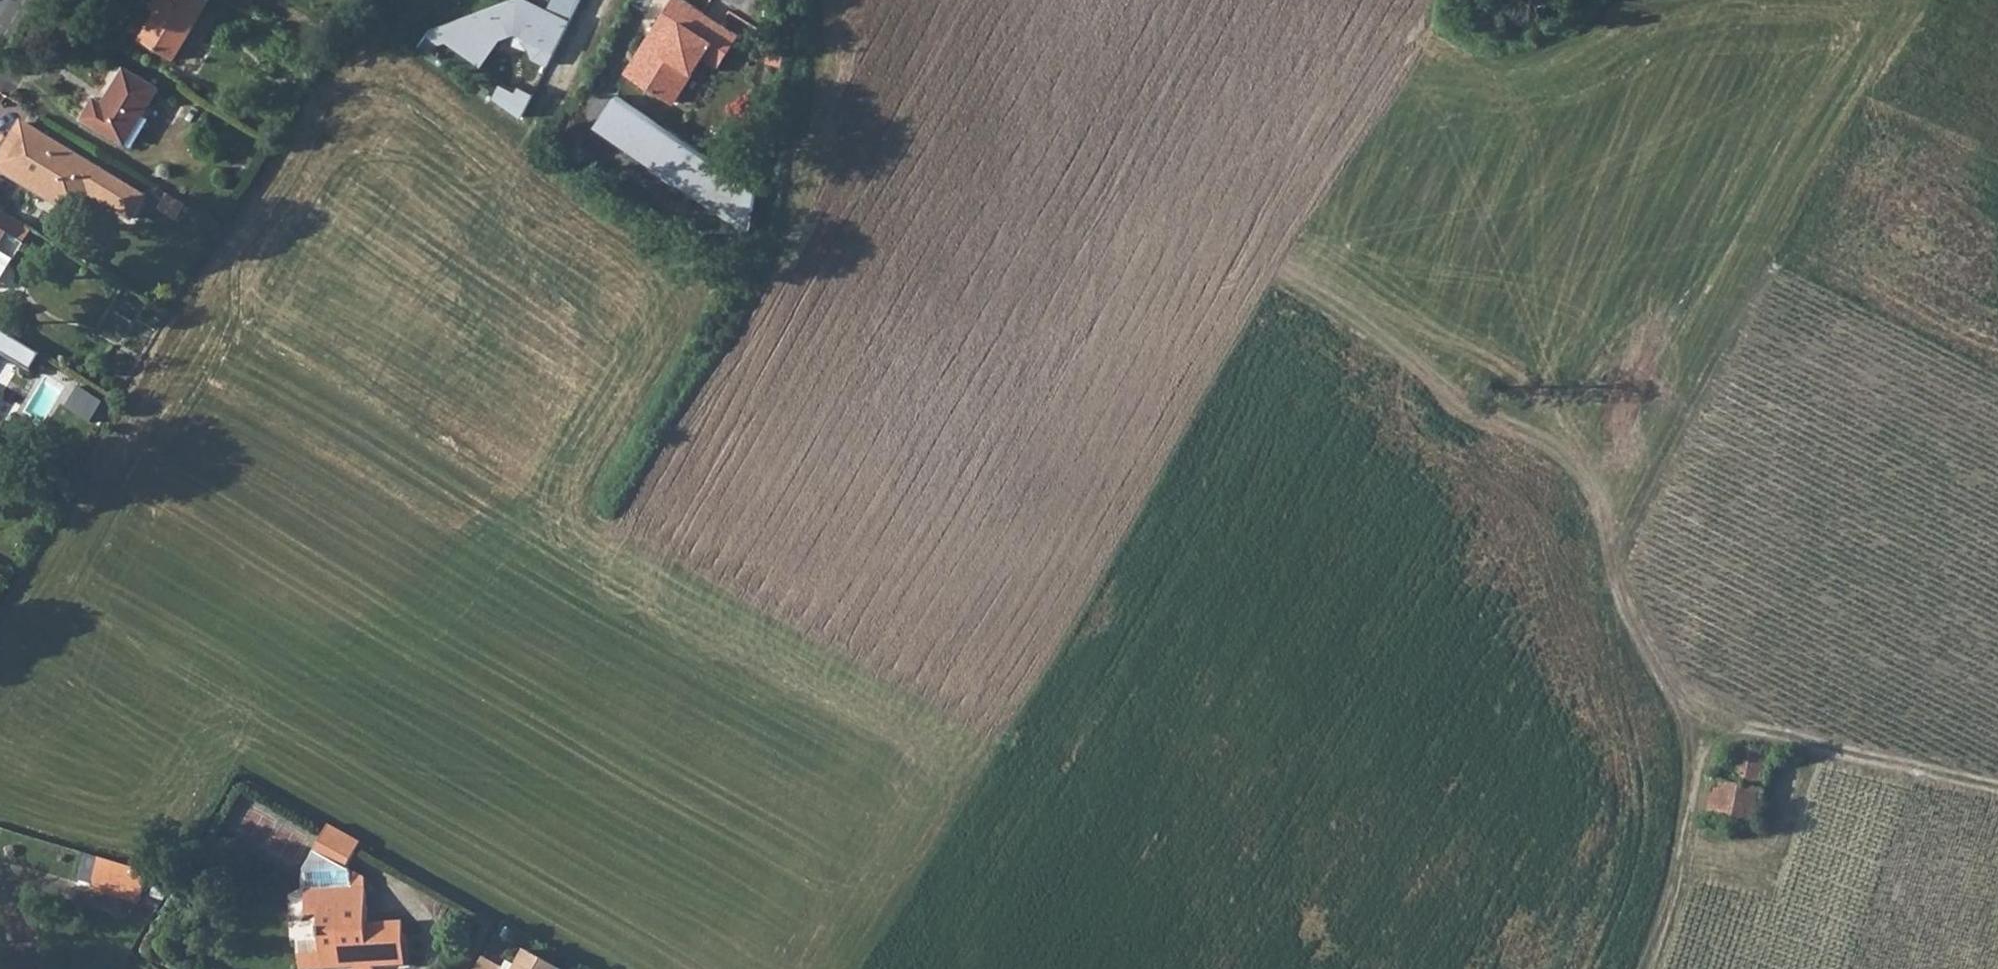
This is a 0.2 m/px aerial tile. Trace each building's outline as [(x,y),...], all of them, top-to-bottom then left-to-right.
[(210,0),(156,0),(152,6),(158,9),(141,37),(175,58),(210,0)] [(703,12),(684,0),(673,0),(646,43),(649,44),(630,75),(673,103),(703,58),(718,67),(739,35),(722,25),(703,12)] [(160,88),(125,67),(109,93),(111,95),(106,103),(104,102),(95,97),(83,117),(126,143),(160,88)] [(146,196),(23,123),(2,158),(22,171),(17,179),(76,215),(90,193),(132,218),(146,196)] [(2,158),(0,161),(0,169),(17,179),(22,171),(2,158)] [(187,205),(170,194),(162,207),(179,218),(187,205)] [(24,243),(31,231),(2,213),(0,216),(0,228),(24,243)] [(24,243),(0,228),(0,283),(24,243)] [(85,243),(87,239),(81,235),(72,250),(91,262),(98,252),(85,243)] [(35,398),(51,408),(63,388),(47,378),(35,398)] [(83,387),(72,407),(97,420),(107,401),(83,387)] [(1774,753),(1735,744),(1727,781),(1717,779),(1709,818),(1758,829),(1774,753)] [(329,824),(305,867),(307,914),(320,914),(321,922),(322,938),(315,939),(301,939),(302,968),(310,968),(323,968),(356,967),(375,966),(407,965),(404,921),(368,923),(366,878),(348,868),(362,842),(329,824)] [(150,872),(101,858),(92,887),(141,902),(150,872)] [(477,968),(561,968),(528,951),(518,968),(506,961),(503,968),(483,957),(477,968)]
